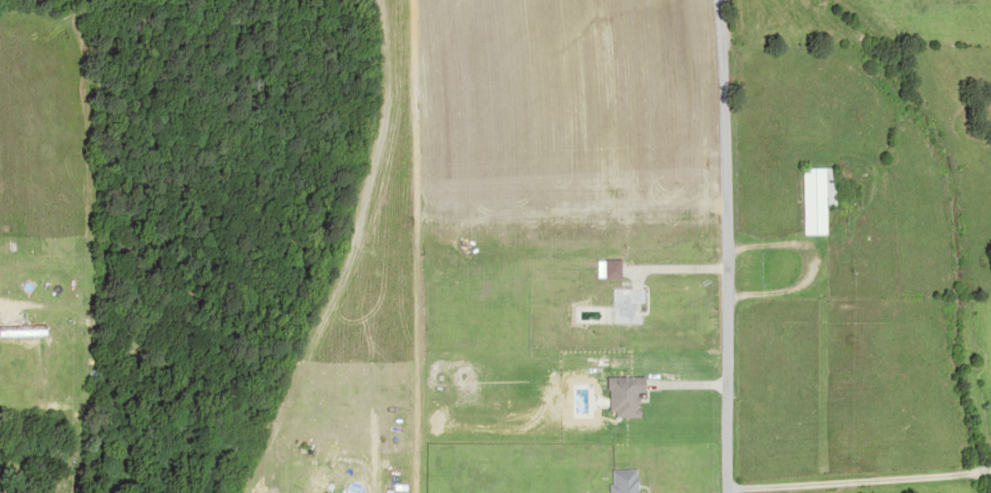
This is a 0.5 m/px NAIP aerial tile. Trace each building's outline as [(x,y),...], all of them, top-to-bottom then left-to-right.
[(817,206),(827,206),(827,169),(795,169),(795,236),(817,236),(817,206)] [(634,419),(634,394),(638,394),(638,378),(603,378),(603,419),(634,419)] [(631,471),(608,471),(608,492),(631,492),(631,471)]
